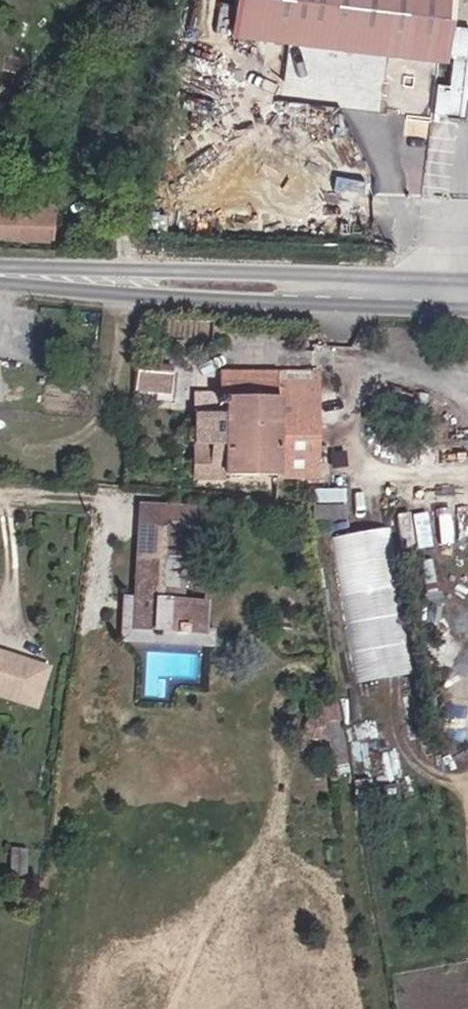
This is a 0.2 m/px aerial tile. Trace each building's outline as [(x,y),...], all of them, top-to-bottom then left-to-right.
[(448,0),(234,0),(230,33),(441,59),(448,0)] [(53,204),(0,202),(0,238),(51,240),(53,204)] [(319,371),(218,368),(218,397),(276,398),(274,475),(317,476),(319,371)] [(220,474),(274,475),(276,398),(218,397),(217,412),(189,411),(188,441),(220,442),(220,474)] [(119,640),(214,648),(215,628),(207,627),(209,598),(185,596),(192,502),(142,499),(135,593),(123,592),(119,640)] [(407,549),(435,543),(428,508),(399,514),(407,549)] [(397,525),(342,532),(361,679),(402,674),(387,559),(401,557),(397,525)] [(32,704),(45,662),(0,647),(0,693),(32,704)] [(24,872),(26,851),(6,850),(5,871),(24,872)]
